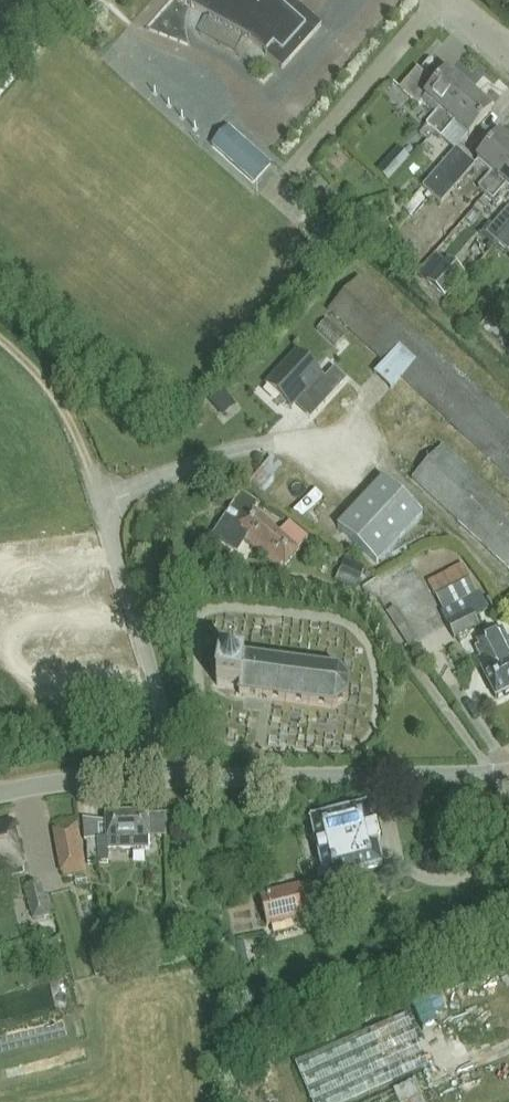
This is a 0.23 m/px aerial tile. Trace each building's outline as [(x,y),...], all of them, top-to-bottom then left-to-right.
[(190,7),(249,39),(265,53),(265,54),(282,69),(321,26),(292,0),(178,0),(190,7)] [(433,132),(469,91),(447,72),(436,85),(417,68),(399,89),(418,106),(422,102),(436,115),(426,126),(433,132)] [(17,78),(8,71),(0,80),(0,98),(17,78)] [(468,137),(491,110),(469,91),(433,132),(440,139),(442,136),(453,124),(467,135),(468,137)] [(442,136),(440,139),(454,150),(455,148),(467,135),(453,124),(442,136)] [(254,185),(271,165),(228,126),(210,146),(254,185)] [(342,142),(353,152),(360,144),(349,134),(342,142)] [(508,168),(508,143),(499,135),(476,161),(491,174),(478,189),(485,195),(508,168)] [(431,195),(465,157),(455,148),(422,187),(431,195)] [(441,204),(474,165),(465,157),(431,195),(441,204)] [(399,171),(387,160),(376,172),(388,183),(399,171)] [(485,195),(492,201),(505,186),(508,190),(508,168),(485,195)] [(419,209),(431,195),(422,187),(410,201),(419,209)] [(508,229),(508,209),(508,208),(485,233),(496,243),(508,229)] [(508,250),(508,229),(496,243),(507,252),(508,250)] [(465,275),(448,259),(426,283),(443,299),(465,275)] [(358,278),(328,310),(384,362),(373,374),(390,389),(401,378),(508,479),(508,419),(358,278)] [(325,403),(346,380),(334,369),(325,379),(295,352),(265,385),(291,409),(310,389),(325,403)] [(223,390),(208,401),(216,411),(230,399),(223,390)] [(508,569),(508,509),(442,447),(412,479),(508,569)] [(376,564),(421,515),(382,479),(337,528),(376,564)] [(279,533),(253,510),(257,504),(240,493),(215,532),(235,550),(244,540),(278,570),(282,564),(285,566),(299,551),(298,550),(307,539),(289,523),(279,533)] [(355,591),(362,575),(342,565),(334,581),(355,591)] [(461,565),(428,582),(435,597),(469,581),(461,565)] [(442,612),(441,613),(453,639),(457,637),(478,626),(473,616),(476,615),(487,610),(479,594),(442,612)] [(508,645),(501,630),(477,642),(479,646),(474,648),(480,660),(476,662),(495,699),(508,692),(508,645)] [(216,686),(239,689),(238,696),(263,699),(270,700),(334,709),(345,701),(346,699),(348,686),(347,684),(338,672),(245,659),(245,657),(223,654),(221,663),(220,663),(218,672),(216,686)] [(361,871),(382,866),(377,844),(379,843),(375,828),(373,828),(368,807),(347,812),(347,811),(327,815),(328,816),(309,821),(323,880),(342,875),(342,876),(361,871)] [(149,849),(148,837),(166,837),(165,813),(105,815),(105,821),(97,821),(98,841),(96,841),(86,842),(88,864),(107,863),(106,851),(149,849)] [(24,873),(11,821),(0,824),(0,879),(24,873)] [(62,877),(86,873),(77,822),(54,826),(54,829),(52,830),(60,874),(62,874),(62,877)] [(319,914),(311,881),(259,895),(267,927),(274,925),(278,940),(294,936),(290,921),(319,914)] [(54,916),(49,895),(43,897),(41,884),(24,888),(32,922),(44,919),(46,930),(52,929),(49,917),(54,916)] [(95,942),(98,953),(107,951),(105,939),(95,942)] [(295,1065),(311,1101),(352,1101),(397,1082),(412,1076),(428,1068),(405,1015),(295,1065)] [(412,1076),(397,1082),(400,1089),(370,1101),(423,1101),(412,1076)]
